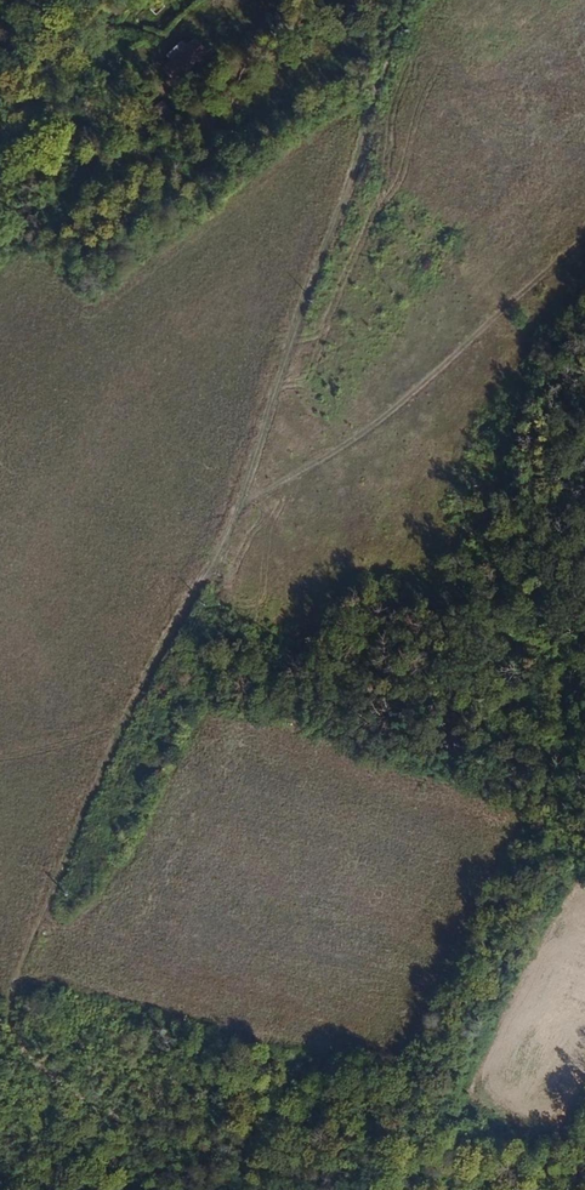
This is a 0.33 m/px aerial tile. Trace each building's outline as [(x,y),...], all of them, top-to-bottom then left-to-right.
[(254,70),(250,58),(237,63),(242,74),(254,70)] [(174,86),(175,71),(151,69),(150,84),(174,86)]
